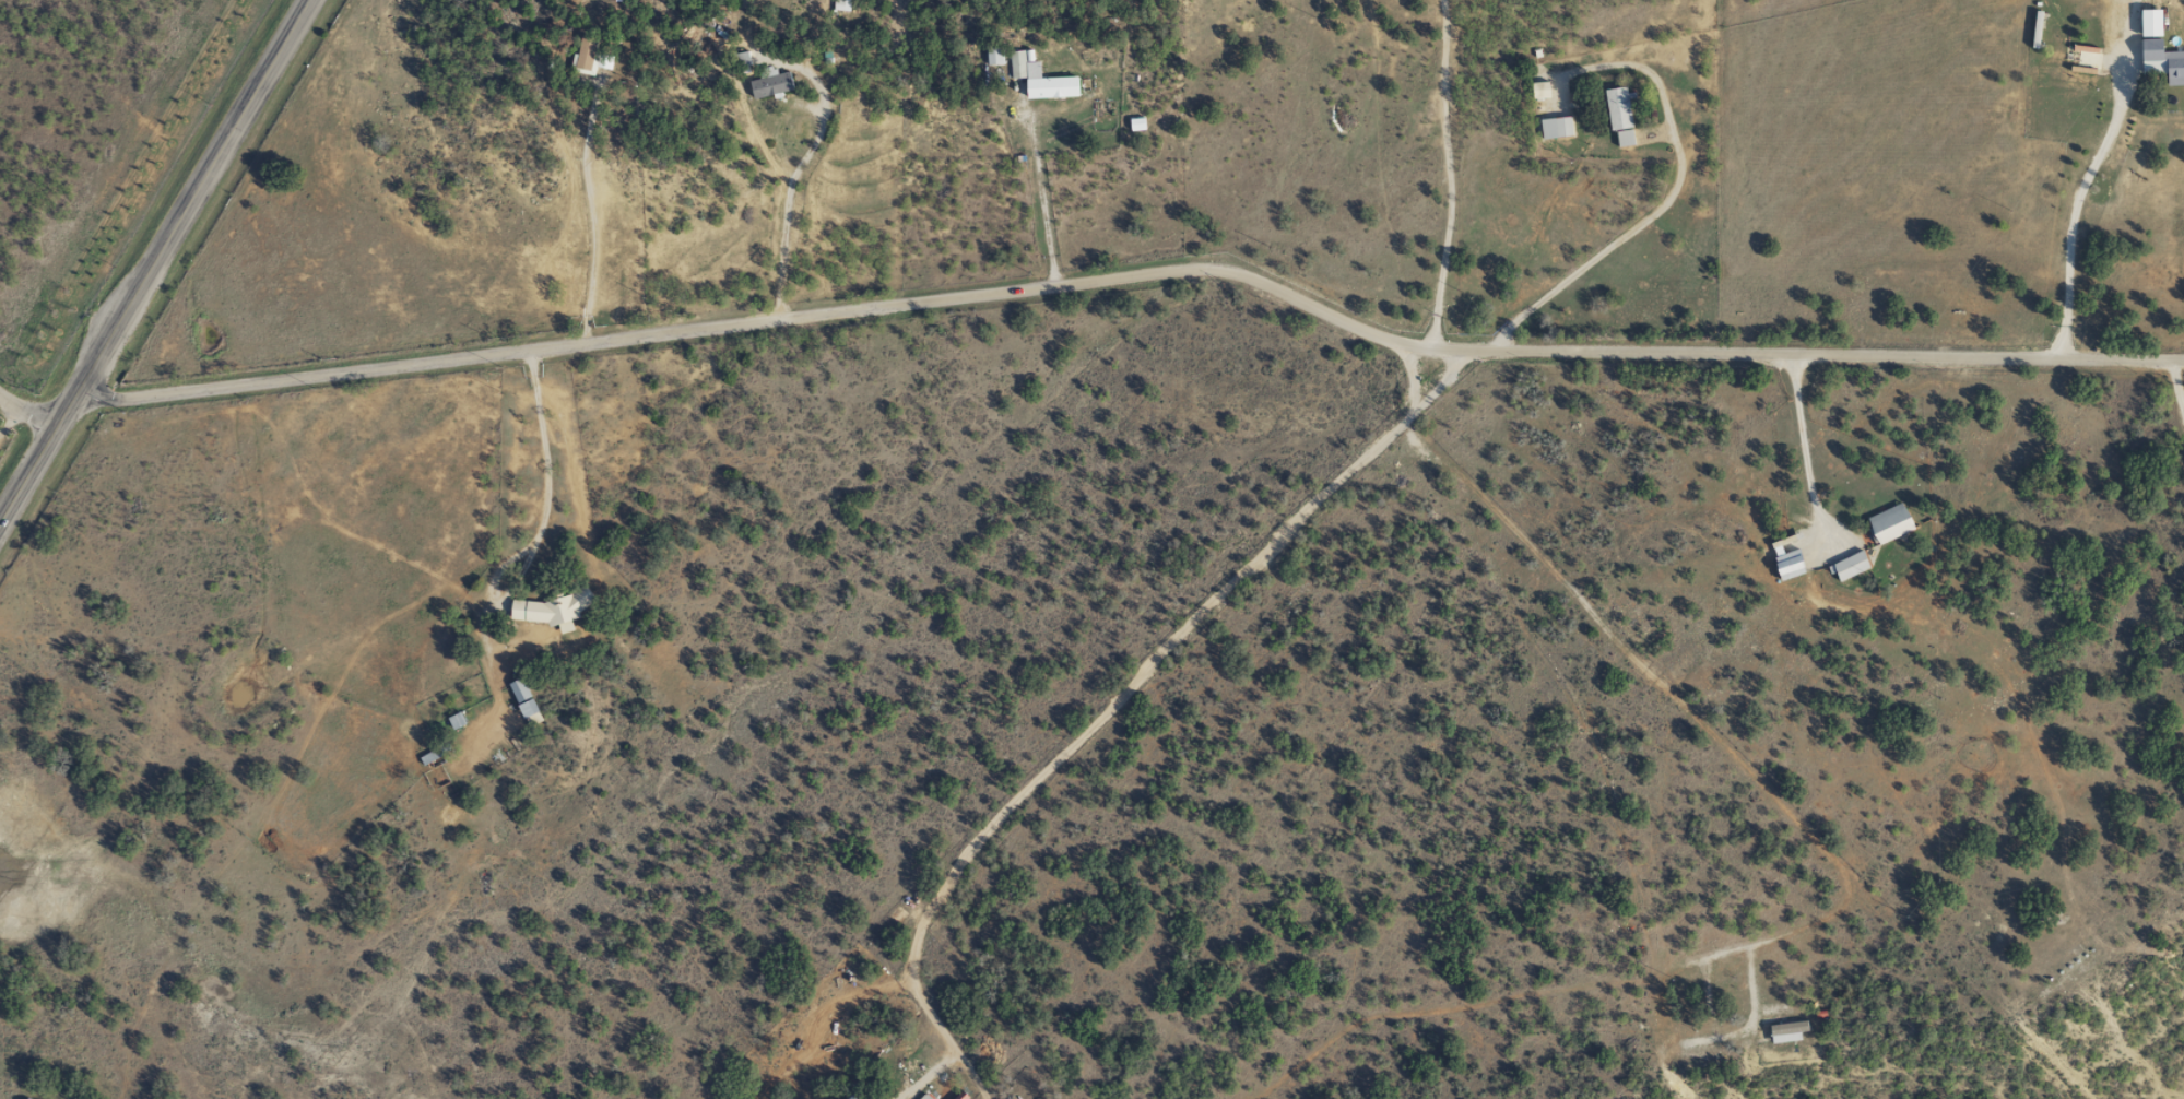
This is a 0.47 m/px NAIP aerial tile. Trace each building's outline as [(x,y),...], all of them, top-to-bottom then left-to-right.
[(2158,61),(2158,9),(2136,9),(2136,61),(2158,61)] [(599,41),(581,35),(569,70),(587,76),(599,41)] [(1009,80),(1021,79),(1022,98),(1076,97),(1075,77),(1026,78),(1025,50),(1008,51),(1009,80)] [(2030,87),(2082,94),(2085,69),(2095,70),(2098,53),(2075,50),(2074,60),(2034,55),(2030,87)] [(2162,51),(2162,86),(2183,85),(2183,50),(2162,51)] [(751,101),(792,90),(787,71),(746,82),(751,101)] [(1630,146),(1624,87),(1602,90),(1607,132),(1613,131),(1614,148),(1630,146)] [(1536,120),(1539,141),(1570,137),(1567,116),(1536,120)] [(1910,529),(1899,502),(1862,517),(1873,544),(1910,529)] [(1776,581),(1802,573),(1794,548),(1768,556),(1776,581)] [(1826,565),(1834,583),(1867,567),(1859,550),(1826,565)] [(559,622),(577,617),(577,608),(592,604),(586,586),(538,601),(509,600),(508,620),(559,622)] [(508,681),(521,726),(536,721),(523,677),(508,681)] [(438,758),(436,751),(420,754),(422,761),(438,758)] [(1796,1032),(1805,1031),(1804,1021),(1765,1025),(1767,1044),(1797,1041),(1796,1032)]
